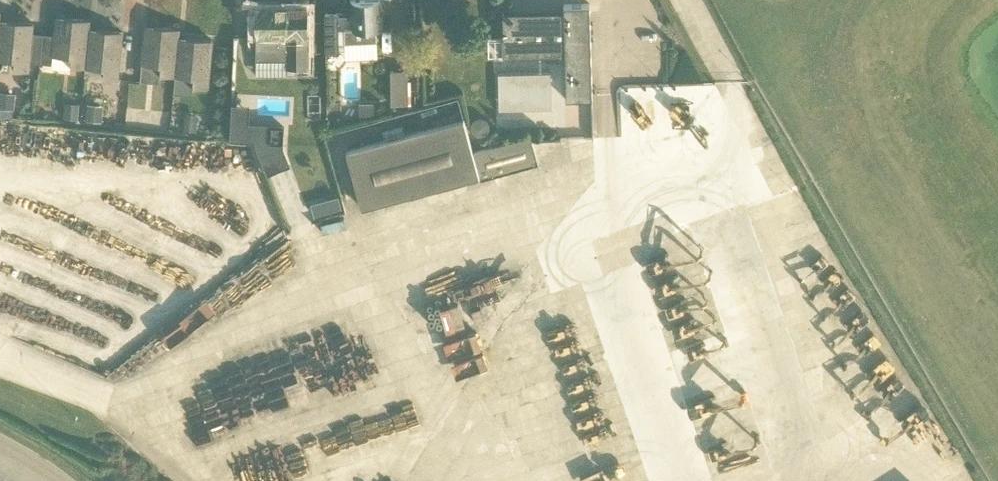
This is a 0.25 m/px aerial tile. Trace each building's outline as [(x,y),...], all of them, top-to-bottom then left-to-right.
[(351,29),(345,29),(346,58),(378,56),(377,31),(376,27),(383,27),(381,0),(351,0),(351,5),(351,29)] [(565,16),(561,16),(509,18),(509,19),(504,19),(505,56),(565,54),(566,99),(593,99),(590,4),(564,4),(565,16)] [(308,36),(308,8),(256,8),(256,36),(257,36),(257,60),(288,60),(288,67),(307,67),(307,36),(308,36)] [(339,13),(326,13),(326,52),(340,52),(339,16),(339,13)] [(87,67),(90,28),(91,20),(56,16),(52,55),(72,57),(71,66),(87,67)] [(1,20),(0,26),(0,59),(15,60),(14,69),(31,70),(34,23),(1,20)] [(176,76),(180,37),(181,28),(146,25),(142,65),(162,67),(161,75),(176,76)] [(90,28),(87,67),(105,69),(104,77),(118,78),(123,32),(90,28)] [(180,37),(176,76),(193,78),(192,87),(207,88),(213,40),(180,37)] [(392,71),(391,104),(409,105),(409,71),(392,71)] [(551,108),(551,72),(499,73),(500,109),(551,108)] [(14,109),(15,109),(16,93),(0,92),(0,108),(14,109)] [(79,120),(80,103),(65,102),(64,118),(79,120)] [(102,122),(104,110),(87,108),(86,120),(102,122)] [(197,131),(198,119),(186,117),(184,130),(197,131)] [(479,117),(478,118),(476,119),(475,119),(474,121),(473,122),(472,123),(472,125),(472,127),(472,128),(472,130),(473,131),(474,133),(475,134),(476,135),(478,135),(479,136),(481,136),(483,136),(484,135),(486,135),(487,134),(488,133),(489,131),(490,130),(490,128),(490,127),(490,125),(490,123),(489,122),(488,121),(487,119),(486,119),(484,118),(483,117),(481,117),(479,117)] [(540,163),(532,136),(473,153),(463,118),(347,150),(363,208),(479,177),(480,180),(540,163)] [(285,125),(271,124),(270,142),(284,143),(285,125)] [(324,200),(328,213),(342,209),(338,196),(324,200)]
